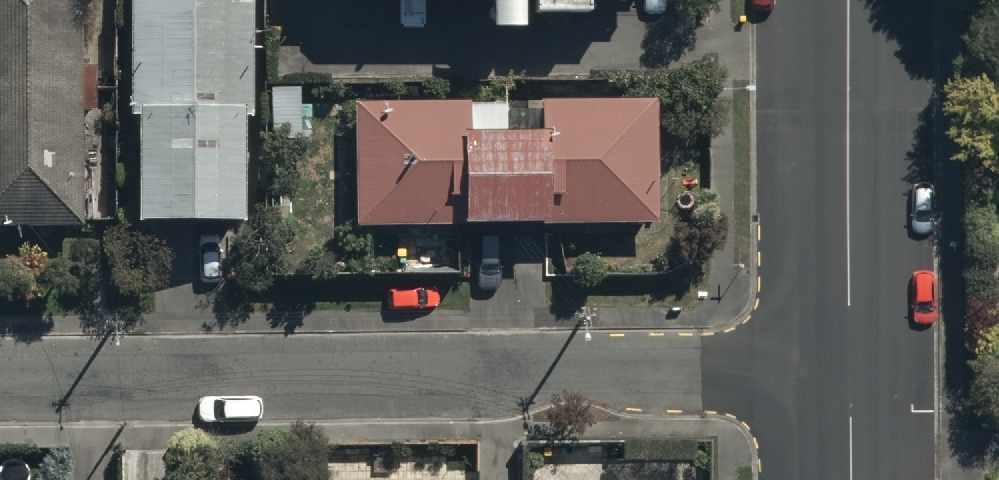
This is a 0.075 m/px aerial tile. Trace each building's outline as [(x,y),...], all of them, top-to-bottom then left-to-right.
[(82,223),(82,111),(94,111),(94,59),(81,59),(81,0),(0,0),(0,223),(82,223)] [(128,112),(137,112),(136,213),(243,214),(244,109),(254,109),(255,0),(129,0),(128,112)] [(487,14),(520,15),(520,0),(488,0),(487,14)] [(507,98),(356,98),(355,219),(458,219),(458,215),(542,215),(542,218),(655,219),(656,94),(543,93),(543,124),(507,124),(507,98)]
